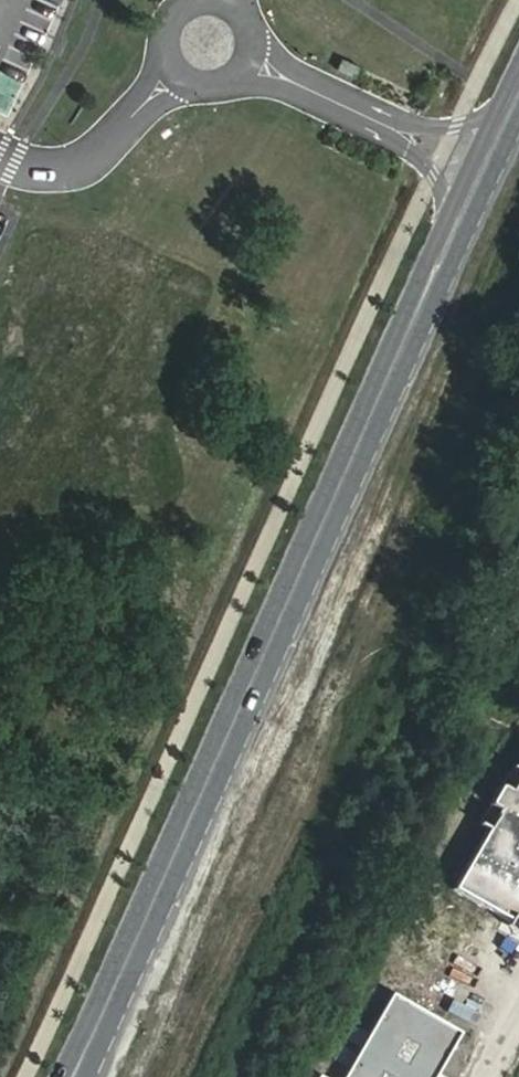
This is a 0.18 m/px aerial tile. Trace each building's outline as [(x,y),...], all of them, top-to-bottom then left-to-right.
[(453,890),(518,927),(518,773),(453,890)] [(389,995),(343,1076),(437,1076),(460,1035),(389,995)]
